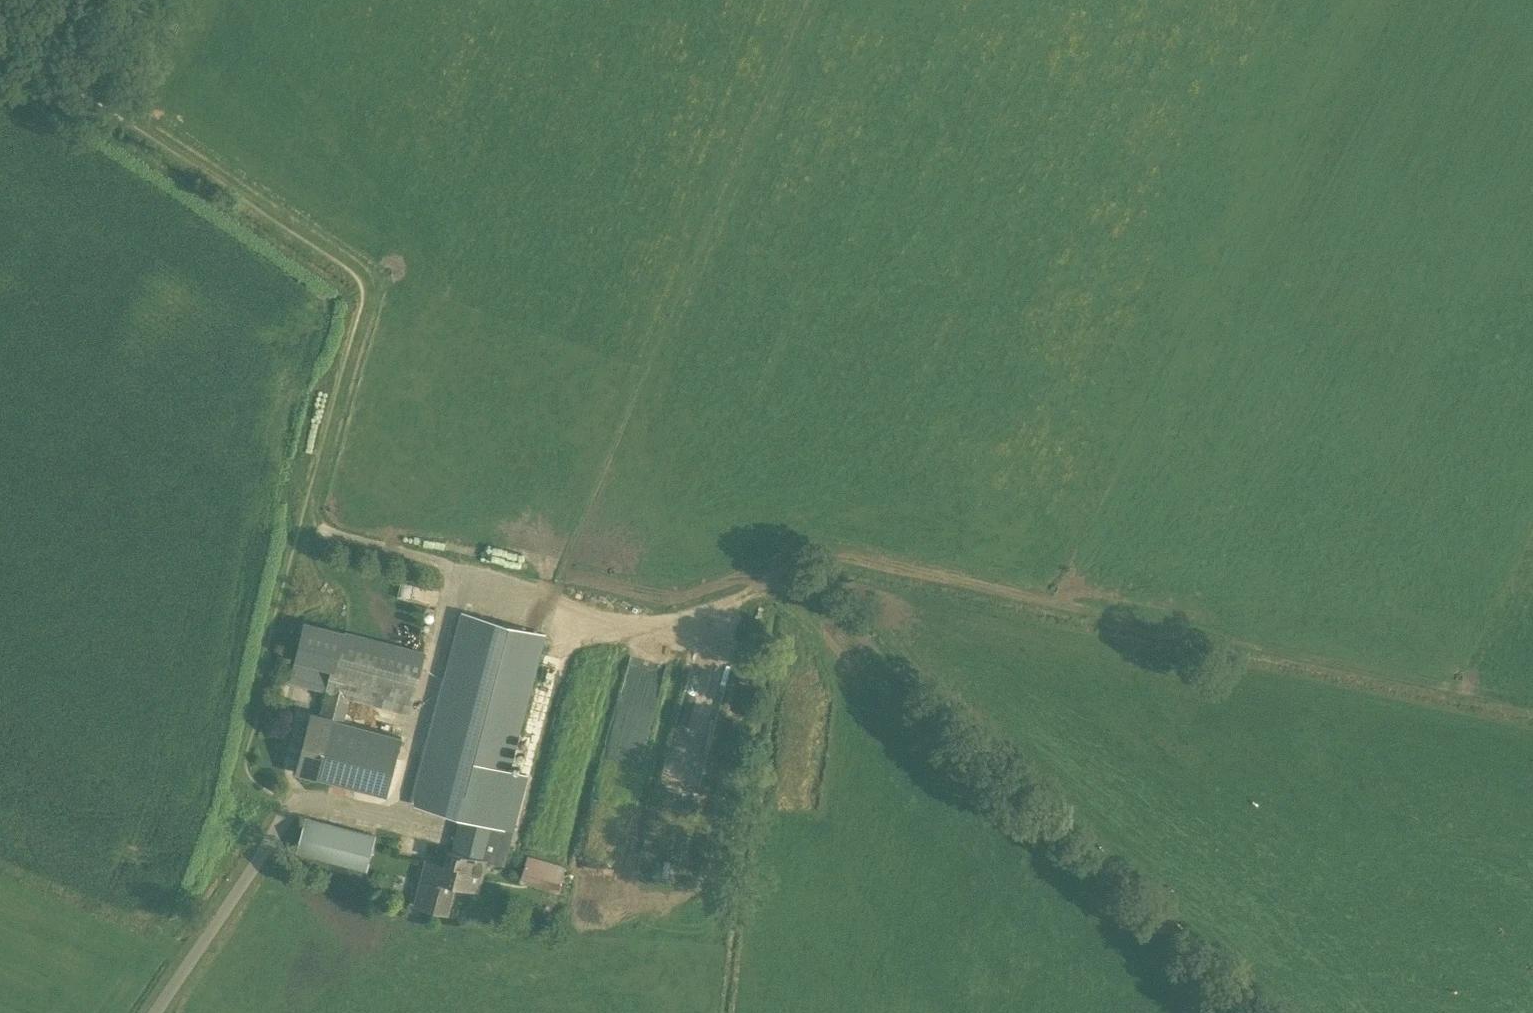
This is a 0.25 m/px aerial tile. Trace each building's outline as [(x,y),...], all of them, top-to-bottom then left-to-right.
[(406,584),(404,598),(437,603),(440,589),(406,584)] [(495,825),(496,821),(545,633),(462,611),(443,681),(445,681),(413,804),(493,824),(495,825)] [(328,691),(321,717),(312,714),(297,772),(386,795),(402,738),(344,723),(351,698),(407,713),(423,652),(307,623),(307,622),(305,622),(296,659),(334,669),(333,671),(328,691)] [(290,681),(328,691),(333,671),(334,669),(296,659),(290,681)] [(367,872),(377,836),(306,817),(296,854),(367,872)] [(478,891),(486,859),(485,859),(493,825),(462,817),(450,866),(427,860),(415,905),(448,913),(455,885),(478,891)] [(559,887),(564,869),(549,864),(544,882),(559,887)]
